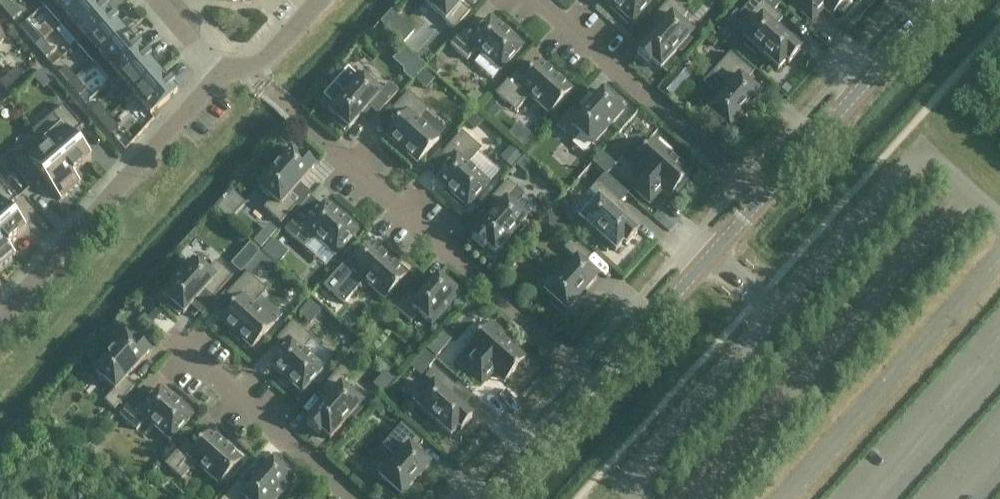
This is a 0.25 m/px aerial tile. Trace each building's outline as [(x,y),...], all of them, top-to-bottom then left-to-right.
[(3,9),(10,2),(8,0),(0,0),(0,6),(3,9)] [(90,0),(51,0),(44,6),(44,7),(52,1),(67,19),(60,25),(90,0)] [(111,15),(98,0),(90,0),(60,25),(77,45),(111,15)] [(425,2),(445,20),(444,21),(454,30),(470,12),(461,4),(464,0),(427,0),(425,2)] [(632,23),(653,0),(606,0),(632,23)] [(654,17),(663,25),(637,54),(649,65),(652,62),(660,70),(678,50),(681,53),(692,41),(689,38),(692,35),(679,23),(687,14),(671,0),(670,0),(654,17)] [(800,51),(775,29),(783,19),(774,12),(761,0),(754,0),(741,14),(754,26),(744,38),(747,41),(744,44),(756,55),(759,52),(779,70),(786,61),(789,64),(800,51)] [(776,0),(761,0),(774,12),(780,4),(776,0)] [(793,4),(812,22),(827,5),(835,13),(838,10),(841,13),(852,0),(797,0),(793,4)] [(20,14),(10,2),(3,9),(13,20),(20,14)] [(406,38),(415,29),(393,9),(384,18),(406,38)] [(127,34),(111,15),(77,45),(93,64),(127,34)] [(466,28),(450,46),(467,61),(477,50),(501,71),(522,47),(490,19),(475,36),(466,28)] [(26,35),(36,47),(43,41),(32,29),(26,35)] [(110,83),(144,53),(127,34),(93,64),(94,64),(101,58),(116,76),(109,82),(110,83)] [(53,52),(43,41),(36,47),(46,58),(53,52)] [(403,46),(393,61),(416,76),(426,61),(403,46)] [(160,72),(144,53),(110,83),(126,102),(160,72)] [(730,53),(712,74),(704,83),(710,89),(698,103),(714,117),(712,120),(724,130),(726,128),(729,130),(760,95),(745,82),(753,73),(730,53)] [(540,63),(525,80),(516,72),(496,94),(506,103),(508,101),(517,110),(529,97),(550,115),(572,91),(540,63)] [(17,67),(8,75),(15,83),(24,75),(17,67)] [(58,73),(69,85),(76,79),(65,67),(58,73)] [(416,77),(426,85),(435,75),(424,67),(416,77)] [(170,84),(160,72),(126,102),(127,102),(134,96),(150,115),(177,92),(174,87),(175,86),(172,83),(170,84)] [(15,83),(8,75),(0,82),(0,84),(6,91),(15,83)] [(360,75),(357,78),(354,76),(343,88),(346,91),(328,111),(335,116),(332,119),(344,130),(347,127),(349,129),(374,102),(383,110),(399,92),(389,84),(380,94),(360,75)] [(86,90),(76,79),(69,85),(79,96),(86,90)] [(603,92),(582,116),(573,108),(557,126),(566,134),(572,128),(592,146),(624,111),(617,105),(620,102),(607,91),(605,94),(603,92)] [(445,130),(426,113),(428,110),(408,93),(392,111),(401,119),(386,136),(418,164),(439,140),(438,138),(445,130)] [(64,105),(53,115),(34,131),(42,140),(80,184),(81,183),(73,175),(91,159),(72,136),(83,127),(64,105)] [(92,111),(102,123),(109,117),(99,105),(92,111)] [(119,128),(109,117),(102,123),(112,134),(119,128)] [(510,132),(525,144),(534,134),(519,122),(510,132)] [(463,209),(465,206),(467,208),(502,169),(462,132),(442,155),(451,163),(436,180),(455,197),(453,200),(463,209)] [(80,184),(42,140),(12,165),(31,187),(42,178),(61,200),(80,184)] [(673,152),(660,140),(658,143),(654,140),(632,164),(642,173),(630,186),(650,204),(664,187),(672,194),(675,192),(678,194),(689,182),(686,179),(691,173),(670,155),(673,152)] [(270,170),(259,182),(262,185),(259,188),(272,199),(264,208),(281,223),(297,206),(288,198),(315,167),(303,156),(300,159),(292,152),(273,172),(270,170)] [(638,233),(613,211),(628,194),(605,174),(590,191),(599,199),(581,220),(616,251),(623,243),(626,245),(638,233)] [(15,255),(16,255),(8,246),(26,230),(7,208),(18,198),(0,178),(0,238),(15,255)] [(524,222),(527,219),(506,201),(517,189),(508,181),(492,199),(501,207),(472,239),(484,250),(487,247),(495,254),(513,235),(516,237),(527,225),(524,222)] [(345,221),(325,204),(310,221),(301,213),(285,231),(305,248),(315,237),(336,256),(357,232),(355,230),(358,227),(348,218),(345,221)] [(262,229),(253,239),(273,258),(283,248),(262,229)] [(0,238),(0,269),(15,255),(0,238)] [(549,302),(562,313),(565,310),(567,312),(598,278),(583,265),(591,256),(573,240),(564,249),(576,260),(546,294),(552,299),(549,302)] [(234,260),(252,277),(270,258),(253,241),(234,260)] [(407,276),(375,248),(360,265),(351,257),(335,275),(354,292),(364,281),(385,300),(407,276)] [(191,263),(188,261),(177,273),(180,276),(163,296),(169,301),(166,304),(179,316),(182,313),(184,314),(204,292),(213,299),(233,277),(216,262),(207,272),(194,260),(191,263)] [(274,325),(253,306),(267,291),(247,273),(227,295),(236,303),(221,321),(253,349),(274,325)] [(438,277),(419,298),(410,290),(394,308),(411,323),(419,314),(432,325),(437,320),(440,322),(451,310),(448,307),(459,296),(452,290),(455,287),(442,276),(440,279),(438,277)] [(313,340),(293,322),(277,340),(286,348),(271,365),(302,393),(323,369),(303,351),(313,340)] [(526,358),(488,325),(467,349),(474,355),(462,369),(482,386),(496,370),(507,379),(526,358)] [(106,354),(94,366),(97,369),(95,372),(114,390),(105,401),(114,409),(135,387),(126,379),(150,352),(137,341),(135,344),(126,337),(109,356),(106,354)] [(342,366),(322,389),(331,397),(307,424),(319,435),(322,432),(330,440),(348,420),(351,423),(362,410),(359,407),(362,404),(341,386),(351,375),(342,366)] [(451,436),(458,428),(461,431),(472,418),(449,397),(457,388),(434,368),(426,377),(434,384),(415,405),(451,436)] [(181,407),(160,389),(145,406),(136,398),(120,416),(137,430),(147,419),(171,441),(192,417),(190,415),(193,412),(184,404),(181,407)] [(398,459),(381,479),(387,484),(384,487),(396,498),(399,495),(401,497),(430,466),(415,452),(423,443),(402,425),(383,446),(398,459)] [(186,442),(166,464),(182,479),(196,464),(220,485),(241,461),(210,433),(194,450),(186,442)] [(247,490),(239,482),(224,498),(240,498),(242,497),(244,498),(277,498),(294,481),(287,475),(290,472),(277,461),(275,464),(273,462),(247,490)]
